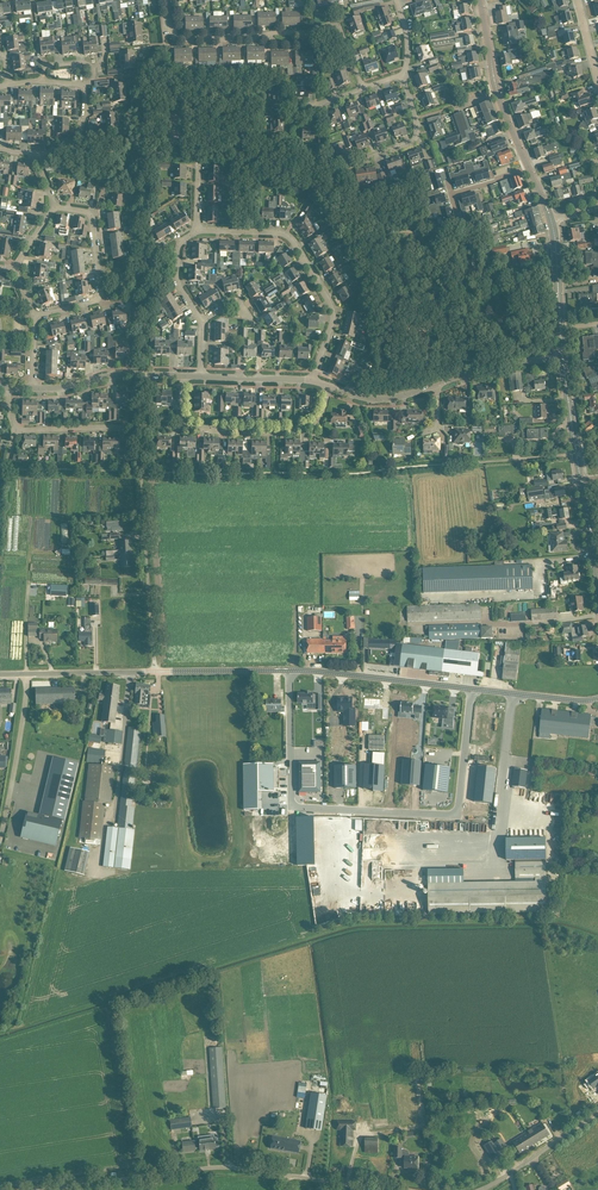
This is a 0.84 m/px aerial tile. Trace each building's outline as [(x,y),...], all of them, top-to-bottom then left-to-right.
[(67,15),(64,0),(57,1),(58,11),(59,10),(59,13),(61,14),(61,16),(67,15)] [(64,0),(67,15),(74,14),(72,0),(65,0),(64,0)] [(79,7),(79,11),(80,11),(86,10),(85,0),(77,0),(79,7)] [(86,10),(87,10),(86,6),(93,5),(93,2),(92,0),(85,0),(86,10)] [(119,1),(116,2),(119,20),(122,20),(121,17),(122,17),(121,5),(127,4),(127,0),(119,0),(119,1)] [(143,18),(144,18),(142,6),(148,4),(147,0),(137,0),(139,13),(140,19),(143,18)] [(384,2),(383,0),(378,0),(350,5),(351,8),(384,2)] [(416,4),(411,6),(413,12),(412,12),(413,16),(414,16),(415,17),(420,15),(424,14),(425,17),(431,15),(430,13),(433,11),(429,1),(432,0),(415,0),(416,4)] [(540,3),(544,9),(548,6),(545,0),(544,0),(540,3)] [(552,2),(558,13),(564,12),(563,8),(568,6),(568,3),(569,3),(568,0),(558,0),(552,2)] [(25,15),(25,19),(31,18),(30,15),(32,15),(30,1),(23,2),(24,12),(25,15)] [(17,13),(24,12),(23,2),(15,3),(17,13)] [(53,16),(52,12),(51,2),(44,3),(45,13),(46,17),(53,16)] [(38,14),(45,13),(44,3),(36,5),(38,14)] [(456,7),(456,3),(452,3),(454,16),(461,14),(462,16),(469,15),(468,5),(460,6),(456,7)] [(3,15),(11,14),(9,4),(2,5),(3,15)] [(532,14),(537,10),(532,5),(528,9),(532,14)] [(355,16),(364,12),(364,11),(363,7),(353,11),(355,16)] [(498,25),(504,24),(507,23),(506,16),(507,16),(506,7),(502,7),(503,12),(496,13),(498,25)] [(378,21),(392,16),(389,8),(379,12),(380,15),(376,16),(378,21)] [(275,13),(267,13),(267,15),(267,25),(275,24),(275,13)] [(290,13),(282,13),(282,24),(291,24),(290,15),(290,13)] [(570,24),(570,23),(572,23),(570,13),(561,16),(555,17),(557,26),(548,28),(549,32),(548,33),(549,33),(555,31),(558,30),(565,29),(564,25),(569,24),(570,24)] [(267,15),(258,16),(258,26),(267,26),(267,25),(267,15)] [(299,15),(290,15),(291,24),(291,26),(299,26),(299,15)] [(251,16),(243,16),(243,28),(251,27),(251,21),(251,16)] [(353,34),(359,32),(364,30),(361,21),(361,20),(360,16),(349,20),(353,34)] [(385,27),(395,24),(392,16),(378,21),(379,25),(383,24),(385,27)] [(203,17),(194,18),(194,20),(195,29),(203,28),(203,23),(203,17)] [(227,17),(218,17),(218,19),(219,28),(227,28),(227,22),(227,17)] [(243,18),(234,19),(234,30),(243,29),(243,28),(243,18)] [(218,19),(210,19),(210,30),(219,30),(219,28),(218,19)] [(457,33),(464,32),(472,30),(470,19),(464,20),(462,21),(457,22),(458,27),(456,27),(457,33)] [(194,20),(186,20),(186,31),(195,30),(195,29),(194,20)] [(517,27),(508,29),(502,29),(505,45),(508,45),(508,46),(512,45),(517,44),(515,32),(518,32),(518,31),(523,30),(522,21),(516,22),(517,27)] [(48,31),(55,31),(55,30),(59,29),(57,22),(53,22),(54,25),(47,26),(48,31)] [(124,34),(129,34),(141,33),(140,24),(132,24),(131,23),(128,23),(123,24),(124,34)] [(571,33),(570,29),(559,32),(560,37),(564,35),(566,45),(575,43),(573,33),(571,33)] [(390,40),(396,38),(394,31),(387,33),(390,40)] [(552,36),(556,35),(555,31),(549,33),(548,33),(549,39),(553,38),(552,36)] [(431,41),(449,38),(449,32),(430,35),(431,41)] [(130,43),(136,43),(142,42),(141,33),(129,34),(130,43)] [(7,45),(17,44),(17,41),(23,40),(23,35),(20,36),(20,37),(7,38),(7,45)] [(96,37),(96,35),(93,35),(93,38),(92,38),(92,40),(90,40),(90,45),(91,54),(97,54),(97,53),(102,53),(101,46),(97,46),(96,41),(97,40),(97,37),(96,37)] [(375,38),(377,44),(385,41),(383,35),(375,38)] [(49,40),(46,41),(48,54),(54,54),(53,41),(57,40),(57,37),(49,38),(49,40)] [(70,54),(69,42),(68,41),(66,41),(65,38),(60,39),(60,37),(57,37),(57,40),(57,42),(62,42),(63,55),(70,54)] [(466,47),(475,45),(473,37),(459,39),(456,39),(456,44),(460,43),(461,48),(466,47)] [(48,54),(46,41),(43,41),(43,38),(38,39),(39,45),(36,46),(37,50),(37,52),(37,53),(41,52),(41,55),(48,54)] [(87,45),(86,38),(81,39),(82,42),(83,42),(85,55),(91,54),(90,45),(87,45)] [(24,46),(24,43),(17,44),(7,45),(8,51),(21,50),(21,51),(28,51),(27,46),(24,46)] [(425,47),(422,48),(417,50),(421,62),(433,57),(431,53),(429,45),(425,47)] [(387,64),(395,61),(394,59),(399,57),(395,46),(391,47),(392,48),(383,52),(387,64)] [(256,47),(247,48),(247,59),(256,59),(256,49),(256,47)] [(231,48),(223,48),(223,54),(223,62),(232,61),(232,50),(231,48)] [(500,56),(502,67),(512,65),(510,57),(513,57),(513,60),(520,58),(519,51),(517,52),(517,48),(508,49),(509,54),(500,56)] [(183,63),(183,51),(183,49),(174,49),(175,63),(175,65),(184,65),(183,63)] [(199,62),(208,62),(207,50),(207,49),(199,49),(199,60),(199,62)] [(264,49),(256,49),(256,59),(256,61),(256,64),(262,64),(262,61),(264,61),(264,49)] [(573,59),(579,58),(577,52),(576,50),(577,50),(577,49),(568,51),(562,53),(563,57),(568,56),(569,60),(573,59)] [(216,63),(216,62),(216,50),(207,50),(208,62),(208,65),(216,65),(216,63)] [(240,50),(232,50),(232,61),(232,63),(239,63),(240,63),(240,50)] [(135,60),(134,51),(121,53),(121,57),(123,57),(124,61),(135,60)] [(183,63),(192,62),(191,51),(183,51),(183,63)] [(280,52),(271,52),(272,64),(280,64),(280,54),(280,52)] [(312,52),(304,52),(304,54),(304,65),(304,67),(313,67),(313,69),(313,75),(317,75),(317,69),(316,63),(313,63),(312,52)] [(31,55),(31,53),(28,53),(26,53),(26,55),(26,57),(23,57),(13,58),(13,60),(14,65),(28,63),(28,60),(30,60),(29,56),(31,55)] [(463,69),(462,64),(469,63),(470,64),(478,62),(476,53),(462,56),(462,55),(458,55),(458,56),(459,61),(461,60),(462,63),(451,65),(452,70),(463,69)] [(288,54),(280,54),(280,64),(280,66),(280,69),(288,69),(288,75),(292,75),(292,74),(293,74),(293,72),(292,72),(292,68),(292,64),(289,64),(288,62),(288,60),(288,54)] [(304,54),(295,54),(296,60),(296,65),(299,65),(304,65),(304,54)] [(369,62),(368,59),(363,61),(367,71),(368,73),(379,69),(375,60),(369,62)] [(122,70),(136,68),(135,60),(124,61),(124,65),(122,66),(122,70)] [(546,66),(548,70),(553,69),(557,68),(562,67),(568,65),(566,61),(556,64),(556,63),(553,64),(546,66)] [(29,66),(28,63),(14,65),(14,71),(27,70),(28,71),(28,74),(33,73),(33,71),(31,71),(30,66),(29,66)] [(438,69),(437,65),(429,68),(429,67),(421,70),(423,75),(415,77),(419,88),(428,85),(425,79),(427,78),(426,74),(430,73),(430,72),(438,69)] [(577,69),(576,65),(570,67),(566,68),(568,75),(573,74),(573,78),(578,77),(578,78),(579,78),(579,77),(583,76),(581,68),(577,69)] [(546,66),(524,73),(518,75),(520,80),(518,80),(516,82),(517,83),(508,86),(510,92),(509,92),(510,97),(520,95),(530,92),(528,86),(550,80),(549,74),(548,70),(546,66)] [(468,71),(468,68),(460,69),(461,74),(466,73),(468,81),(481,79),(479,69),(468,71)] [(347,77),(345,71),(340,73),(336,75),(340,86),(347,84),(348,84),(348,83),(349,83),(351,82),(349,77),(348,78),(347,77)] [(328,80),(328,81),(324,82),(327,91),(331,89),(331,90),(335,88),(332,79),(328,80)] [(118,85),(117,81),(111,81),(112,86),(112,90),(116,90),(116,93),(110,94),(125,93),(124,84),(118,85)] [(314,88),(314,81),(305,81),(305,87),(296,87),(296,93),(295,93),(295,95),(296,95),(296,97),(308,98),(308,87),(314,88)] [(36,90),(36,106),(39,106),(44,106),(47,106),(47,89),(40,89),(40,90),(36,90)] [(47,89),(47,106),(50,106),(54,106),(54,110),(53,110),(53,116),(54,116),(57,116),(58,110),(58,103),(55,103),(53,103),(53,89),(47,89)] [(393,103),(399,101),(395,89),(384,93),(388,104),(393,102),(393,103)] [(573,98),(584,94),(583,90),(571,94),(573,98)] [(17,101),(16,102),(16,104),(17,104),(17,105),(17,108),(18,108),(19,109),(21,109),(21,108),(22,108),(22,106),(25,106),(26,91),(19,91),(19,94),(19,100),(17,100),(17,101)] [(26,91),(25,106),(28,106),(28,108),(33,108),(33,105),(36,105),(36,100),(32,100),(32,93),(32,91),(26,91)] [(60,102),(60,109),(65,109),(65,107),(68,107),(68,92),(62,92),(62,94),(62,102),(60,102)] [(68,92),(68,107),(71,107),(71,109),(76,109),(76,105),(75,105),(75,92),(68,92)] [(126,101),(125,93),(110,94),(110,99),(113,98),(114,102),(120,102),(126,101)] [(283,105),(283,93),(273,93),(270,93),(270,97),(273,97),(273,105),(283,105)] [(430,106),(434,105),(436,105),(439,104),(437,99),(434,100),(431,93),(427,95),(422,97),(426,109),(431,107),(430,106)] [(585,97),(584,94),(573,98),(574,101),(574,102),(575,103),(577,103),(579,103),(580,107),(593,103),(591,95),(585,97)] [(369,109),(380,105),(377,95),(366,99),(369,109)] [(15,100),(15,97),(10,96),(0,96),(0,113),(1,113),(1,106),(4,106),(4,115),(8,115),(8,113),(11,113),(11,114),(15,114),(15,100)] [(518,103),(512,105),(515,114),(521,112),(525,111),(524,108),(535,104),(537,103),(535,97),(533,98),(521,102),(518,103)] [(491,101),(473,108),(476,114),(482,111),(486,120),(481,122),(482,125),(479,126),(480,129),(484,128),(483,127),(484,127),(488,126),(498,121),(499,121),(491,101)] [(359,109),(357,102),(346,106),(350,117),(360,113),(362,117),(364,124),(366,123),(370,122),(367,115),(365,107),(359,109)] [(397,112),(403,110),(401,104),(395,106),(397,112)] [(94,115),(100,115),(103,114),(103,112),(111,111),(111,107),(102,108),(102,110),(97,110),(93,111),(94,115)] [(585,109),(587,108),(586,108),(577,111),(578,115),(579,115),(583,114),(586,123),(584,123),(582,122),(578,129),(581,131),(581,132),(597,127),(597,125),(597,124),(597,123),(597,117),(595,109),(592,110),(591,110),(591,111),(587,112),(585,109)] [(341,125),(340,122),(341,121),(339,114),(340,114),(339,112),(335,110),(333,111),(333,112),(327,114),(331,125),(336,123),(338,127),(341,125)] [(520,129),(526,127),(530,125),(529,121),(532,120),(533,120),(533,119),(541,117),(539,110),(531,113),(531,114),(517,118),(520,129)] [(461,144),(470,141),(468,134),(471,133),(470,128),(469,126),(470,125),(465,112),(452,116),(457,133),(460,141),(461,144)] [(388,124),(396,121),(393,113),(388,115),(386,116),(388,124)] [(106,119),(106,124),(117,122),(118,121),(118,119),(117,118),(116,118),(116,114),(102,115),(103,120),(106,119)] [(434,138),(439,136),(444,135),(442,130),(445,129),(441,120),(443,120),(441,116),(432,118),(434,123),(429,124),(434,138)] [(283,129),(283,117),(278,117),(273,117),(273,118),(271,117),(271,129),(280,129),(280,133),(283,133),(283,129)] [(25,127),(25,119),(21,119),(21,126),(14,126),(14,141),(15,142),(18,142),(19,141),(21,141),(21,133),(25,133),(25,127)] [(35,120),(35,121),(36,121),(38,121),(42,121),(42,128),(46,128),(47,120),(46,120),(43,120),(35,120)] [(369,130),(374,129),(371,121),(370,122),(366,123),(369,130)] [(489,138),(502,132),(498,121),(488,126),(484,127),(489,138)] [(107,128),(104,128),(104,134),(102,134),(103,137),(107,136),(107,132),(118,130),(117,126),(118,126),(119,125),(119,123),(118,123),(117,123),(117,122),(106,124),(107,128)] [(403,137),(408,135),(403,123),(398,125),(399,126),(393,128),(396,137),(403,135),(403,137)] [(386,129),(384,126),(383,125),(380,126),(379,127),(374,129),(375,133),(378,143),(389,139),(388,137),(389,137),(388,136),(386,129)] [(58,127),(53,127),(53,138),(60,138),(60,134),(68,134),(68,127),(58,127)] [(314,139),(314,129),(303,128),(302,138),(306,139),(306,140),(310,140),(310,139),(314,139)] [(525,134),(527,141),(531,140),(532,144),(537,143),(535,139),(537,138),(537,139),(545,136),(544,131),(535,134),(534,131),(525,134)] [(449,149),(454,147),(457,146),(456,142),(460,141),(457,133),(457,132),(444,137),(449,149)] [(474,132),(471,133),(468,134),(470,141),(472,144),(478,142),(474,132)] [(360,137),(359,134),(354,136),(356,141),(359,150),(369,146),(365,135),(360,137)] [(494,153),(508,147),(505,138),(490,144),(490,145),(485,147),(487,154),(493,152),(493,153),(494,153)] [(540,148),(535,150),(538,160),(543,158),(548,157),(546,153),(554,151),(559,149),(557,143),(552,144),(543,148),(540,148)] [(335,149),(339,160),(340,163),(343,162),(349,160),(344,146),(335,149)] [(409,157),(411,164),(425,159),(423,154),(421,149),(408,154),(408,155),(408,156),(408,157),(409,157)] [(502,166),(510,163),(509,160),(513,158),(509,149),(497,155),(502,166)] [(454,161),(455,165),(464,163),(462,156),(458,157),(457,153),(452,154),(453,159),(454,161)] [(551,162),(560,159),(558,154),(549,157),(551,162)] [(389,182),(394,181),(392,176),(390,172),(403,167),(400,157),(386,162),(389,170),(385,172),(387,177),(389,182)] [(545,173),(554,170),(553,167),(562,164),(560,159),(551,162),(551,163),(543,166),(545,173)] [(8,175),(9,168),(10,163),(2,161),(0,170),(4,171),(4,174),(8,175)] [(426,163),(429,170),(429,171),(434,170),(431,161),(426,163)] [(485,167),(480,169),(484,180),(487,179),(490,178),(490,177),(488,172),(491,171),(487,161),(483,162),(485,167)] [(473,163),(468,164),(472,176),(475,175),(477,180),(477,182),(480,181),(481,181),(484,180),(480,169),(475,170),(473,163)] [(571,173),(575,172),(580,171),(582,170),(580,163),(569,166),(571,173)] [(29,177),(29,175),(30,166),(18,164),(17,173),(23,174),(23,176),(29,177)] [(222,175),(223,164),(215,164),(215,168),(209,168),(209,175),(218,175),(222,175)] [(465,170),(459,172),(460,173),(464,186),(467,185),(470,184),(470,182),(468,177),(472,176),(468,164),(464,165),(465,170)] [(186,174),(186,167),(173,167),(173,172),(174,172),(174,179),(185,179),(185,174),(186,174)] [(379,179),(381,186),(388,183),(384,173),(378,175),(376,176),(375,168),(357,171),(357,177),(355,177),(357,182),(358,182),(358,183),(377,180),(379,179)] [(560,176),(568,174),(566,168),(559,169),(561,176),(560,176)] [(581,176),(580,171),(575,172),(571,173),(568,174),(560,176),(560,177),(551,179),(553,187),(567,183),(566,181),(577,178),(577,177),(581,176)] [(434,172),(426,174),(427,179),(431,178),(432,184),(433,184),(442,181),(441,178),(441,177),(440,174),(438,175),(435,176),(434,172)] [(454,173),(449,174),(452,182),(455,181),(457,186),(457,188),(460,187),(461,187),(464,186),(460,173),(454,175),(454,173)] [(229,182),(222,182),(222,185),(232,185),(232,175),(229,175),(229,182)] [(12,177),(11,186),(16,186),(16,187),(18,187),(20,187),(20,186),(16,185),(17,177),(13,176),(12,177)] [(592,176),(579,179),(580,184),(593,181),(592,176)] [(511,181),(514,190),(517,189),(523,187),(519,178),(511,181)] [(75,182),(65,181),(65,182),(59,181),(58,191),(63,192),(63,193),(73,195),(75,182)] [(432,191),(427,193),(429,197),(440,194),(439,190),(442,189),(444,189),(443,185),(443,186),(443,185),(442,181),(433,184),(432,184),(430,185),(432,191)] [(185,197),(186,185),(174,185),(173,192),(175,192),(175,197),(185,197)] [(95,194),(96,187),(88,186),(88,189),(80,188),(79,198),(90,199),(91,193),(95,194)] [(579,186),(573,188),(575,196),(582,194),(579,186)] [(18,187),(18,188),(21,189),(21,193),(20,200),(28,201),(38,203),(39,196),(33,195),(34,189),(30,189),(24,188),(22,187),(20,187),(18,187)] [(570,194),(569,189),(562,191),(562,190),(553,192),(556,201),(564,199),(563,196),(570,194)] [(526,198),(523,190),(507,196),(509,202),(516,199),(517,201),(518,201),(519,205),(527,202),(526,198)] [(471,194),(468,194),(471,206),(477,204),(479,211),(484,210),(480,198),(476,199),(475,194),(475,193),(471,193),(471,194)] [(124,201),(125,196),(113,194),(111,201),(113,202),(112,206),(121,208),(122,200),(124,201)] [(430,208),(426,209),(426,211),(430,210),(443,207),(442,203),(445,202),(447,202),(446,199),(444,194),(432,198),(434,204),(429,206),(430,207),(430,208)] [(463,203),(460,204),(462,212),(463,212),(466,211),(466,207),(471,206),(468,194),(465,195),(461,196),(462,198),(463,203)] [(294,214),(294,208),(288,208),(288,205),(286,203),(281,203),(282,197),(277,196),(277,205),(281,205),(281,209),(280,209),(280,219),(290,219),(290,214),(294,214)] [(171,208),(177,204),(176,203),(179,201),(178,199),(174,201),(169,204),(171,208)] [(307,213),(312,206),(315,202),(311,199),(308,203),(303,210),(307,213)] [(19,207),(18,212),(21,213),(27,214),(28,208),(37,210),(38,203),(28,201),(28,204),(24,203),(23,207),(19,207)] [(494,210),(492,203),(485,206),(488,213),(494,210)] [(443,207),(430,210),(431,215),(436,213),(438,219),(441,218),(452,215),(450,208),(449,209),(444,210),(443,207)] [(523,211),(515,213),(517,218),(517,219),(524,217),(539,212),(538,208),(532,210),(525,211),(525,212),(523,212),(523,211)] [(273,219),(273,213),(273,209),(262,209),(262,219),(273,219)] [(180,216),(177,211),(174,212),(177,218),(182,226),(189,223),(184,214),(180,216)] [(525,220),(516,223),(517,227),(528,223),(531,224),(542,220),(539,212),(524,217),(525,220)] [(120,226),(119,217),(121,216),(120,213),(103,215),(103,218),(108,218),(109,227),(105,228),(105,231),(122,229),(122,226),(120,226)] [(454,221),(452,215),(441,218),(443,223),(435,226),(436,231),(449,227),(448,223),(454,221)] [(12,220),(12,224),(25,226),(25,225),(27,225),(27,221),(26,221),(26,218),(15,216),(15,220),(12,220)] [(55,220),(54,225),(60,226),(63,227),(62,235),(68,236),(68,234),(69,226),(65,226),(66,217),(57,216),(56,220),(55,220)] [(301,232),(310,227),(307,223),(309,222),(306,216),(302,219),(303,221),(296,225),(301,232)] [(176,230),(182,226),(177,218),(171,221),(176,230)] [(69,226),(68,234),(71,234),(73,234),(74,235),(75,230),(78,230),(78,231),(79,232),(80,232),(79,236),(86,237),(87,227),(84,227),(85,220),(74,219),(73,227),(69,226)] [(509,229),(507,230),(508,233),(528,227),(532,226),(533,229),(535,229),(543,226),(542,220),(531,224),(528,223),(517,227),(509,229)] [(163,226),(160,222),(157,224),(160,228),(165,237),(171,233),(166,224),(163,226)] [(492,233),(492,234),(495,233),(494,228),(493,228),(493,227),(498,225),(498,223),(490,225),(492,233)] [(25,226),(12,224),(11,228),(13,229),(13,233),(24,234),(24,230),(26,231),(26,226),(25,226)] [(310,227),(301,232),(305,239),(317,231),(313,225),(310,227)] [(571,242),(576,241),(582,240),(580,233),(585,233),(584,225),(582,225),(576,226),(576,229),(568,231),(571,242)] [(525,237),(513,239),(514,243),(528,241),(527,237),(531,237),(540,235),(545,233),(543,226),(535,229),(533,229),(533,230),(524,232),(525,237)] [(159,240),(165,237),(160,228),(154,232),(159,240)] [(329,228),(322,232),(320,234),(322,237),(324,236),(332,231),(329,228)] [(492,234),(494,241),(501,239),(499,232),(495,233),(492,234)] [(122,247),(121,237),(123,237),(123,234),(105,236),(106,239),(111,239),(112,248),(109,248),(109,247),(107,247),(107,250),(109,250),(110,253),(108,253),(108,256),(110,256),(110,255),(113,254),(113,259),(124,258),(123,253),(125,253),(124,246),(122,247)] [(11,241),(5,240),(5,237),(0,236),(0,243),(3,244),(2,248),(10,249),(11,241)] [(308,245),(312,251),(326,243),(324,240),(322,241),(320,238),(308,245)] [(193,246),(193,253),(207,253),(207,242),(202,242),(202,246),(193,246)] [(66,254),(67,249),(66,249),(67,245),(59,243),(58,248),(59,248),(59,249),(63,250),(62,254),(66,254)] [(254,243),(247,243),(246,252),(247,252),(246,256),(246,258),(250,258),(250,256),(256,257),(256,253),(254,253),(254,249),(254,248),(254,243)] [(326,243),(312,251),(317,258),(328,251),(327,248),(328,247),(326,243)] [(333,252),(336,250),(341,247),(339,244),(331,249),(333,252)] [(79,248),(73,247),(71,247),(71,252),(72,257),(70,257),(71,263),(73,263),(74,272),(72,273),(72,276),(90,274),(89,271),(85,271),(83,262),(86,262),(86,263),(88,263),(88,259),(86,260),(86,257),(88,257),(87,253),(85,254),(85,255),(83,255),(82,251),(79,251),(79,248)] [(284,255),(283,252),(284,250),(280,247),(275,256),(280,264),(278,265),(278,267),(280,270),(281,270),(292,263),(288,257),(287,258),(285,254),(284,255)] [(493,256),(500,254),(499,247),(491,248),(493,256)] [(10,249),(2,248),(2,252),(0,251),(0,256),(9,257),(10,249)] [(528,249),(511,252),(513,261),(519,259),(520,263),(527,262),(528,263),(535,262),(533,252),(528,253),(528,249)] [(49,259),(50,255),(49,255),(49,252),(36,250),(36,253),(39,254),(39,257),(49,259)] [(597,276),(597,251),(591,251),(586,252),(587,265),(594,264),(594,267),(593,268),(594,277),(597,276)] [(352,260),(353,260),(349,254),(344,258),(345,260),(337,265),(339,268),(352,260)] [(325,272),(330,269),(334,267),(331,263),(335,260),(332,256),(320,263),(325,272)] [(341,272),(350,267),(354,264),(353,261),(352,260),(339,268),(341,272)] [(210,268),(210,264),(204,264),(203,264),(198,263),(198,267),(190,267),(189,274),(200,274),(204,274),(205,268),(210,268)] [(286,273),(284,275),(286,279),(285,279),(288,285),(289,287),(293,285),(292,283),(292,282),(295,280),(300,277),(295,268),(290,271),(286,273)] [(40,284),(45,283),(46,279),(45,279),(46,276),(44,276),(44,273),(32,271),(31,274),(35,275),(34,278),(37,279),(37,280),(41,281),(40,284)] [(278,274),(272,278),(274,283),(281,279),(281,278),(279,274),(278,274)] [(339,278),(337,274),(329,278),(334,288),(346,281),(343,275),(339,278)] [(1,287),(1,286),(11,288),(9,282),(5,282),(5,276),(0,275),(0,276),(0,287),(1,287)] [(216,285),(216,277),(216,275),(209,275),(209,281),(206,281),(206,285),(216,285)] [(222,279),(221,276),(216,277),(216,285),(223,284),(225,293),(232,291),(229,278),(226,279),(225,278),(222,279)] [(229,278),(232,291),(239,289),(236,276),(232,277),(229,278)] [(266,293),(277,286),(274,283),(272,278),(269,280),(272,284),(264,289),(266,293)] [(288,288),(280,292),(283,297),(290,292),(291,294),(295,292),(297,291),(300,297),(304,295),(309,292),(303,282),(295,287),(294,284),(293,285),(289,287),(288,288)] [(251,298),(256,295),(260,293),(254,283),(246,287),(250,293),(249,294),(251,298)] [(269,297),(277,292),(276,291),(278,289),(277,286),(266,293),(269,297)] [(343,302),(348,299),(348,298),(353,295),(348,286),(338,293),(343,302)] [(77,297),(89,295),(88,292),(91,291),(91,288),(78,290),(79,293),(77,293),(77,297)] [(211,290),(210,288),(208,290),(209,291),(215,302),(220,299),(217,294),(214,288),(211,290)] [(38,300),(49,296),(48,293),(50,292),(49,289),(38,293),(40,296),(37,297),(38,300)] [(63,289),(64,290),(65,304),(76,301),(75,297),(69,298),(68,294),(67,295),(67,294),(67,289),(63,289)] [(210,305),(215,302),(209,291),(206,292),(207,293),(204,295),(210,305)] [(579,296),(579,300),(582,300),(582,303),(581,303),(581,309),(597,309),(597,302),(597,292),(594,293),(594,294),(582,295),(579,296)] [(161,304),(162,306),(174,300),(170,294),(165,297),(161,300),(162,303),(161,304)] [(210,305),(204,295),(204,294),(201,295),(202,297),(199,299),(205,308),(210,305)] [(51,299),(49,296),(38,300),(39,303),(41,302),(43,305),(53,302),(52,298),(51,299)] [(319,314),(315,307),(317,306),(315,302),(311,296),(303,301),(309,311),(308,311),(309,314),(319,314)] [(261,313),(266,310),(269,308),(266,303),(268,302),(265,298),(255,304),(261,313)] [(174,300),(160,308),(159,309),(160,311),(161,310),(165,308),(167,311),(177,305),(174,300)] [(290,308),(285,301),(282,303),(275,308),(277,312),(284,307),(286,311),(290,308)] [(169,316),(180,310),(177,305),(167,311),(169,313),(168,314),(169,316)] [(122,311),(122,308),(118,309),(120,322),(123,321),(123,323),(127,322),(126,311),(122,311)] [(110,325),(117,325),(117,322),(120,322),(118,309),(115,309),(116,312),(112,313),(113,320),(109,321),(110,325)] [(183,315),(180,310),(169,316),(170,318),(171,318),(173,321),(183,315)] [(100,315),(99,312),(96,313),(99,325),(102,324),(102,326),(106,325),(103,314),(100,315)] [(276,326),(280,323),(273,312),(264,318),(269,326),(274,323),(276,326)] [(362,321),(363,319),(359,318),(359,315),(348,312),(347,318),(362,321)] [(93,328),(96,327),(96,325),(99,325),(96,313),(93,313),(94,316),(90,317),(93,328)] [(71,326),(68,326),(69,334),(73,333),(77,332),(76,331),(79,330),(76,317),(73,318),(74,321),(70,322),(71,326)] [(79,317),(76,317),(79,330),(80,334),(84,333),(84,331),(86,330),(88,329),(88,328),(86,322),(84,322),(83,319),(80,320),(79,317)] [(318,328),(318,317),(307,317),(307,323),(309,323),(309,328),(318,328)] [(361,324),(362,323),(362,321),(347,318),(345,324),(357,326),(357,323),(359,323),(361,324)] [(60,324),(59,321),(56,322),(59,334),(62,334),(63,335),(66,334),(63,324),(60,324)] [(53,337),(56,337),(56,335),(59,334),(56,322),(53,323),(54,326),(50,327),(53,337)] [(160,326),(163,330),(170,326),(167,322),(160,326)] [(360,333),(360,331),(357,330),(356,329),(357,326),(345,324),(344,330),(358,333),(360,333)] [(185,355),(185,345),(185,342),(178,342),(178,335),(178,330),(174,330),(174,335),(174,345),(178,345),(177,355),(185,355)] [(343,335),(348,337),(354,338),(355,334),(356,335),(357,335),(358,333),(344,330),(343,335)] [(162,355),(162,345),(159,345),(159,341),(155,341),(156,335),(151,335),(151,345),(155,345),(155,354),(162,355)] [(174,345),(174,335),(169,335),(169,341),(165,341),(165,345),(162,345),(162,355),(169,355),(169,345),(174,345)] [(583,361),(588,360),(589,362),(593,361),(592,351),(597,350),(597,335),(593,335),(594,336),(583,337),(584,352),(582,353),(583,361)] [(90,355),(90,336),(86,337),(86,342),(85,342),(85,351),(84,351),(84,352),(79,352),(78,362),(78,369),(85,369),(86,354),(90,355)] [(91,337),(91,336),(90,336),(90,355),(94,355),(94,364),(101,364),(101,354),(98,354),(98,350),(94,350),(94,343),(95,337),(91,337)] [(347,351),(350,344),(340,341),(338,347),(347,351)] [(251,345),(251,342),(245,342),(244,345),(244,357),(256,357),(256,345),(251,345)] [(276,351),(277,342),(273,342),(273,348),(267,347),(267,345),(262,345),(262,357),(269,358),(269,357),(274,357),(274,351),(276,351)] [(365,346),(353,342),(352,342),(350,346),(364,351),(365,346)] [(306,349),(299,348),(297,345),(294,345),(294,352),(298,353),(298,358),(308,359),(308,351),(310,351),(311,346),(306,345),(306,349)] [(291,358),(292,352),(292,349),(287,349),(287,346),(280,346),(280,358),(291,358)] [(129,360),(129,347),(125,347),(125,349),(116,349),(116,359),(125,359),(125,360),(129,360)] [(348,361),(351,353),(347,352),(347,351),(338,347),(335,354),(344,358),(344,359),(348,361)] [(12,365),(12,363),(11,361),(5,361),(5,350),(0,350),(0,352),(0,361),(4,361),(4,367),(7,367),(7,374),(17,374),(17,369),(21,369),(21,364),(17,364),(17,365),(12,365)] [(59,365),(59,360),(62,360),(63,355),(59,355),(59,352),(42,351),(42,355),(47,355),(46,364),(44,364),(44,363),(42,363),(42,366),(44,366),(44,369),(42,369),(42,372),(44,372),(44,371),(46,371),(46,376),(57,376),(57,371),(59,371),(59,368),(61,368),(61,365),(59,365)] [(78,369),(78,362),(79,352),(72,352),(72,351),(67,351),(67,364),(71,364),(71,368),(78,369)] [(331,363),(330,366),(340,370),(344,371),(346,372),(348,366),(342,364),(342,363),(333,359),(331,363)] [(596,367),(595,365),(584,369),(586,374),(587,374),(588,377),(588,378),(592,388),(597,386),(597,367),(596,367)] [(342,374),(344,371),(340,370),(330,366),(328,372),(337,376),(338,373),(342,374)] [(513,392),(523,390),(521,374),(511,375),(513,392)] [(535,382),(534,374),(527,375),(528,387),(531,387),(531,391),(539,390),(545,389),(544,381),(535,382)] [(479,400),(495,398),(494,386),(478,388),(479,400)] [(157,403),(171,404),(171,392),(157,391),(157,403)] [(209,399),(209,393),(201,393),(201,395),(195,395),(195,403),(206,404),(206,399),(209,399)] [(238,406),(238,401),(238,395),(231,394),(231,393),(226,393),(226,403),(234,403),(234,406),(238,406)] [(584,396),(585,400),(590,399),(591,408),(594,407),(595,411),(597,410),(597,393),(584,396)] [(128,405),(128,400),(129,394),(117,394),(116,406),(122,406),(122,405),(128,405)] [(244,403),(244,408),(249,408),(249,404),(254,404),(255,404),(255,403),(255,400),(255,394),(244,394),(244,400),(244,403)] [(87,409),(86,414),(92,415),(92,412),(99,412),(99,409),(99,405),(99,395),(91,395),(91,399),(92,399),(92,405),(87,405),(87,409)] [(99,405),(99,409),(106,409),(105,412),(107,412),(107,421),(111,422),(111,420),(111,412),(110,412),(110,405),(106,405),(106,399),(107,399),(108,399),(108,395),(99,395),(99,405)] [(275,410),(275,407),(275,396),(263,396),(263,406),(270,406),(269,410),(275,410)] [(290,397),(289,396),(287,396),(287,397),(282,397),(281,410),(286,410),(286,406),(291,407),(291,397),(290,397)] [(311,403),(312,397),(302,397),(302,400),(297,400),(297,409),(302,409),(309,409),(310,407),(310,403),(311,403)] [(466,410),(467,398),(449,398),(449,410),(466,410)] [(61,414),(61,423),(66,423),(66,414),(66,412),(70,412),(70,409),(74,409),(74,400),(66,400),(66,407),(61,407),(61,414)] [(74,400),(74,409),(78,409),(78,412),(82,412),(82,422),(86,422),(86,414),(87,409),(86,409),(82,409),(82,401),(74,400)] [(22,402),(22,406),(23,406),(23,415),(26,415),(26,420),(30,420),(30,417),(30,402),(22,402)] [(30,402),(30,417),(33,417),(33,416),(38,416),(38,424),(42,424),(42,420),(42,413),(42,410),(42,406),(38,406),(38,402),(30,402)] [(58,414),(58,408),(58,402),(48,402),(48,412),(55,411),(55,414),(58,414)] [(209,412),(209,408),(206,408),(206,404),(195,403),(195,412),(209,412)] [(545,414),(545,405),(536,406),(537,419),(547,419),(547,414),(545,414)] [(338,414),(331,414),(331,415),(330,415),(330,424),(332,424),(332,423),(342,423),(342,427),(346,427),(346,423),(346,414),(346,411),(338,411),(338,414)] [(388,422),(388,417),(388,411),(375,411),(375,422),(388,422)] [(424,417),(424,412),(407,411),(407,415),(402,415),(402,423),(408,424),(408,422),(418,422),(418,423),(426,423),(426,417),(424,417)] [(594,427),(590,423),(583,428),(586,433),(594,427)] [(499,437),(506,437),(506,433),(521,432),(520,425),(502,426),(502,433),(499,433),(499,437)] [(364,437),(363,435),(360,427),(356,428),(359,437),(360,439),(364,437)] [(548,432),(547,429),(541,430),(534,430),(528,430),(528,439),(542,439),(542,438),(548,438),(548,433),(548,432)] [(471,443),(471,430),(455,430),(455,443),(458,443),(458,444),(460,445),(463,445),(465,444),(465,442),(471,443)] [(36,447),(36,443),(36,437),(24,436),(24,440),(23,440),(22,448),(28,448),(28,446),(36,447)] [(51,447),(51,437),(43,437),(42,441),(44,441),(44,446),(39,446),(39,452),(38,455),(44,456),(45,450),(48,450),(48,447),(51,447)] [(63,450),(63,448),(58,448),(58,441),(59,441),(59,437),(51,437),(51,447),(54,447),(54,451),(54,453),(57,454),(57,457),(58,457),(60,457),(63,457),(63,455),(63,450)] [(171,447),(171,443),(171,437),(157,437),(157,447),(171,447)] [(63,445),(63,448),(66,448),(72,448),(72,451),(74,451),(74,454),(76,454),(76,463),(80,463),(81,454),(79,454),(79,444),(76,443),(77,438),(71,438),(66,438),(66,444),(66,445),(63,445)] [(94,450),(94,444),(94,439),(84,438),(83,452),(89,452),(89,450),(94,450)] [(188,448),(188,438),(180,438),(179,447),(176,447),(176,454),(175,457),(175,462),(175,464),(175,470),(179,470),(179,462),(179,454),(179,453),(183,453),(183,455),(185,454),(188,453),(188,448)] [(195,453),(196,438),(188,438),(188,448),(188,453),(192,453),(195,453)] [(440,444),(440,438),(434,438),(434,440),(424,440),(424,446),(424,450),(424,454),(428,454),(428,452),(433,452),(433,450),(440,450),(440,444)] [(111,448),(112,439),(103,439),(103,452),(108,452),(108,451),(111,451),(111,448)] [(124,446),(120,446),(120,439),(112,439),(111,448),(115,449),(115,452),(123,453),(123,456),(128,456),(128,452),(129,446),(124,445),(124,446)] [(204,445),(204,449),(208,449),(208,453),(211,453),(212,439),(204,439),(204,445)] [(212,439),(211,453),(214,453),(214,455),(219,455),(219,456),(219,463),(223,463),(223,461),(223,452),(219,452),(219,450),(219,445),(219,439),(212,439)] [(405,444),(405,439),(400,439),(400,440),(394,440),(394,452),(402,452),(402,455),(411,455),(411,444),(405,444)] [(293,455),(293,445),(293,441),(286,441),(285,450),(284,450),(281,450),(281,462),(284,462),(284,460),(284,459),(287,459),(287,457),(293,457),(293,455)] [(304,462),(305,456),(305,452),(300,452),(300,442),(293,441),(293,445),(293,455),(300,455),(300,462),(304,462)] [(223,452),(223,461),(228,461),(228,455),(232,455),(232,452),(235,452),(235,442),(228,442),(228,450),(223,450),(223,452)] [(235,452),(235,455),(238,455),(242,455),(242,458),(243,458),(243,463),(247,463),(247,459),(247,452),(242,452),(242,442),(235,442),(235,452)] [(259,443),(252,442),(252,451),(249,451),(248,456),(259,456),(259,443)] [(270,463),(271,458),(271,452),(266,452),(266,443),(259,443),(259,456),(259,458),(262,458),(261,459),(266,459),(266,463),(270,463)] [(316,454),(317,444),(309,444),(309,452),(305,452),(305,456),(304,462),(310,462),(310,459),(316,459),(316,454)] [(317,444),(316,454),(320,454),(319,460),(328,460),(328,449),(324,449),(324,444),(317,444)] [(348,445),(333,444),(333,455),(348,455),(348,452),(354,452),(355,446),(348,446),(348,445)] [(175,462),(175,457),(176,454),(175,454),(175,451),(171,451),(170,460),(167,460),(166,464),(170,464),(170,468),(170,470),(175,470),(175,464),(175,462)] [(563,479),(562,471),(546,473),(547,478),(548,478),(549,481),(557,480),(563,479)] [(529,498),(544,495),(543,487),(527,489),(529,498)] [(566,496),(564,488),(549,490),(545,490),(546,495),(549,495),(550,500),(557,499),(557,497),(566,496)] [(552,512),(551,509),(545,510),(546,520),(553,519),(552,516),(558,515),(559,520),(562,520),(569,518),(568,509),(560,511),(552,512)] [(122,521),(107,522),(107,527),(112,527),(112,531),(123,531),(122,521)] [(564,541),(563,533),(551,533),(552,552),(568,551),(567,541),(564,541)] [(102,556),(106,556),(131,554),(130,542),(120,542),(120,550),(102,552),(102,556)] [(132,567),(131,554),(106,556),(106,561),(121,560),(122,568),(132,567)] [(420,593),(424,593),(533,590),(532,565),(423,568),(419,569),(420,593)] [(578,571),(577,566),(567,568),(568,573),(564,574),(565,578),(560,578),(561,582),(561,584),(562,585),(567,584),(568,583),(567,581),(580,579),(578,571)] [(52,584),(52,595),(66,596),(67,585),(52,584)] [(555,586),(548,587),(548,590),(549,599),(556,599),(556,596),(555,586)] [(349,600),(359,600),(359,591),(349,591),(349,600)] [(571,599),(573,612),(583,611),(582,602),(583,602),(582,597),(571,599)] [(481,605),(421,607),(421,603),(417,603),(417,607),(408,607),(408,622),(481,620),(481,605)] [(91,616),(99,616),(99,604),(91,605),(91,616)] [(532,622),(557,619),(556,608),(531,610),(532,622)] [(511,622),(526,621),(526,613),(511,614),(511,622)] [(347,629),(355,629),(354,616),(347,616),(347,629)] [(308,631),(322,631),(322,617),(307,618),(308,631)] [(562,634),(573,632),(571,624),(561,625),(562,634)] [(91,646),(91,641),(91,625),(86,625),(86,632),(79,632),(79,641),(85,641),(85,646),(91,646)] [(482,627),(482,625),(429,626),(426,626),(426,630),(429,630),(429,635),(424,635),(424,638),(430,638),(430,640),(482,639),(493,638),(493,627),(482,627)] [(577,636),(573,637),(574,642),(583,641),(582,637),(588,636),(586,626),(580,627),(578,627),(575,628),(577,636)] [(57,642),(57,636),(57,629),(40,629),(40,631),(40,637),(44,637),(44,642),(57,642)] [(308,647),(308,653),(326,653),(326,640),(326,637),(323,637),(323,640),(308,639),(308,647)] [(364,640),(364,648),(368,648),(391,649),(396,649),(395,658),(390,657),(390,660),(389,666),(401,667),(405,668),(406,663),(401,663),(403,644),(404,638),(398,638),(396,638),(396,640),(391,640),(368,640),(368,639),(364,639),(364,640)] [(326,640),(326,653),(347,653),(347,647),(347,641),(346,641),(333,641),(333,639),(331,639),(331,641),(326,640)] [(403,644),(401,663),(406,663),(405,668),(430,671),(430,675),(450,677),(450,674),(450,673),(483,677),(484,673),(477,672),(480,654),(472,653),(473,648),(466,647),(465,652),(458,651),(459,641),(446,641),(445,649),(444,649),(403,644)] [(517,681),(517,675),(521,644),(507,642),(502,679),(517,681)] [(581,661),(580,651),(573,651),(566,652),(567,656),(569,656),(569,661),(573,661),(581,661)] [(136,690),(135,703),(138,703),(138,707),(149,708),(150,694),(148,694),(148,691),(149,685),(137,684),(136,690)] [(115,723),(119,692),(119,686),(107,685),(105,695),(100,694),(99,699),(105,700),(102,721),(115,723)] [(64,709),(64,702),(75,701),(75,688),(35,689),(36,704),(54,704),(54,710),(64,709)] [(0,689),(0,727),(1,727),(1,705),(1,700),(12,699),(12,695),(11,689),(0,689)] [(299,694),(299,703),(303,703),(303,705),(307,705),(317,705),(317,710),(321,710),(321,700),(313,700),(313,694),(313,693),(310,693),(306,693),(299,694)] [(366,698),(365,708),(383,709),(383,719),(389,719),(389,707),(385,706),(385,702),(382,702),(383,699),(366,698)] [(272,700),(267,700),(267,707),(277,707),(277,710),(277,712),(285,712),(285,707),(285,706),(281,706),(281,701),(272,701),(272,700)] [(338,700),(338,710),(346,710),(346,725),(355,725),(355,710),(355,708),(352,709),(352,700),(338,700)] [(401,713),(413,714),(415,714),(415,719),(420,719),(420,717),(420,713),(420,712),(418,712),(418,711),(418,707),(414,707),(414,706),(414,704),(401,703),(401,711),(401,713)] [(435,706),(434,717),(439,718),(443,719),(445,719),(445,722),(452,723),(452,726),(453,726),(454,716),(448,715),(448,708),(449,707),(443,706),(443,707),(435,706)] [(550,734),(589,738),(591,715),(542,709),(540,732),(550,734)] [(154,737),(166,736),(165,722),(153,723),(154,737)] [(134,808),(131,808),(135,772),(134,772),(135,762),(136,763),(139,730),(128,729),(125,761),(126,762),(125,771),(124,771),(121,796),(117,828),(108,827),(104,866),(130,869),(135,830),(132,830),(134,808)] [(121,744),(123,732),(105,730),(103,742),(121,744)] [(100,744),(101,737),(90,734),(88,741),(100,744)] [(103,765),(104,763),(105,750),(89,748),(87,763),(103,765)] [(376,765),(363,765),(365,788),(376,788),(377,788),(377,792),(383,792),(384,757),(375,756),(376,765)] [(53,757),(39,815),(44,817),(62,821),(64,821),(77,763),(53,757)] [(299,763),(299,792),(321,792),(320,763),(299,763)] [(88,764),(84,801),(83,801),(79,837),(85,838),(85,840),(85,843),(94,844),(94,841),(95,841),(95,839),(101,840),(105,804),(111,805),(115,767),(88,764)] [(274,764),(244,764),(244,810),(259,810),(259,792),(274,792),(274,788),(279,788),(279,768),(274,768),(274,764)] [(404,765),(403,790),(419,790),(420,765),(404,765)] [(451,768),(426,765),(423,790),(448,793),(451,768)] [(356,766),(335,766),(335,788),(357,788),(356,766)] [(478,766),(475,802),(492,804),(496,768),(478,766)] [(514,769),(512,787),(526,788),(528,770),(514,769)] [(27,812),(21,835),(56,844),(62,821),(44,817),(39,815),(27,812)] [(515,860),(546,860),(546,838),(506,838),(506,860),(515,860)] [(89,852),(87,852),(81,850),(71,848),(66,871),(83,875),(89,852)] [(464,869),(428,870),(429,914),(547,912),(546,860),(515,860),(515,878),(535,878),(535,882),(464,883),(464,869)] [(209,1049),(213,1108),(226,1107),(222,1048),(209,1049)] [(327,1074),(319,1075),(319,1090),(330,1090),(329,1084),(327,1084),(327,1074)] [(584,1091),(589,1099),(595,1094),(597,1096),(597,1095),(597,1083),(584,1091)] [(311,1093),(306,1128),(321,1130),(326,1096),(311,1093)] [(550,1112),(549,1110),(541,1115),(544,1120),(555,1114),(553,1110),(550,1112)] [(171,1130),(192,1127),(191,1117),(170,1120),(171,1130)] [(353,1147),(354,1130),(356,1130),(356,1122),(338,1121),(337,1130),(340,1130),(340,1146),(353,1147)] [(532,1129),(527,1132),(535,1144),(550,1135),(547,1130),(543,1124),(542,1122),(532,1129)] [(527,1132),(512,1140),(517,1148),(520,1153),(535,1144),(527,1132)] [(217,1138),(215,1138),(209,1139),(208,1136),(203,1136),(203,1139),(199,1140),(199,1142),(194,1143),(194,1141),(183,1143),(182,1143),(183,1152),(195,1151),(195,1149),(200,1148),(200,1151),(216,1149),(215,1147),(218,1147),(217,1138)] [(270,1148),(298,1153),(300,1141),(272,1136),(270,1148)] [(378,1153),(379,1147),(379,1139),(366,1138),(365,1152),(378,1153)] [(499,1150),(505,1145),(501,1139),(494,1144),(499,1150)] [(492,1140),(485,1144),(494,1157),(500,1152),(499,1150),(494,1144),(492,1140)] [(395,1148),(395,1152),(395,1158),(402,1158),(402,1155),(405,1155),(405,1168),(409,1168),(409,1169),(410,1169),(410,1170),(418,1170),(418,1164),(418,1157),(409,1156),(409,1152),(407,1151),(402,1150),(402,1148),(395,1148)] [(571,1185),(567,1179),(556,1186),(559,1189),(563,1189),(571,1185)]
